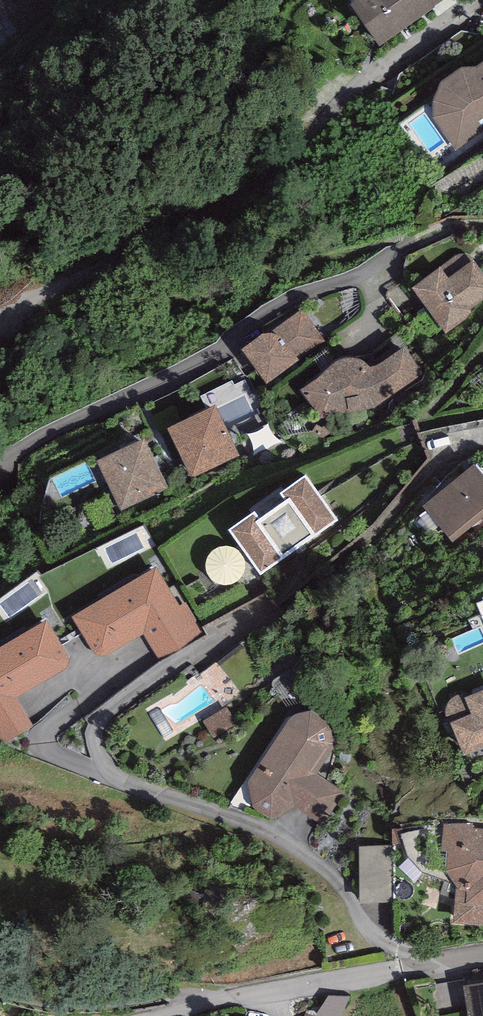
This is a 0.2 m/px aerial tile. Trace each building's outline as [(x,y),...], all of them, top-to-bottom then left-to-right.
[(350,4),(380,46),(435,7),(434,5),(430,0),(355,0),(350,4)] [(475,67),(461,67),(442,79),(435,92),(432,102),(432,117),(459,155),(482,139),(482,61),(475,67)] [(482,300),(482,273),(474,261),(471,257),(468,254),(465,253),(460,253),(413,289),(446,334),(473,312),(470,310),(482,300)] [(262,333),(242,350),(266,384),(299,360),(298,358),(323,341),(301,309),(270,333),(262,333)] [(319,377),(301,390),(322,417),(374,409),(424,374),(404,346),(380,364),(372,366),(364,361),(353,358),(344,358),(336,361),(327,368),(319,377)] [(239,454),(214,405),(166,429),(191,478),(239,454)] [(145,439),(97,461),(119,510),(167,488),(145,439)] [(474,464),(423,506),(453,543),(482,518),(482,475),(474,464)] [(337,521),(306,476),(280,495),(284,501),(259,518),(255,512),(229,530),(260,574),(337,521)] [(156,569),(71,617),(93,653),(100,657),(108,656),(143,634),(158,658),(203,629),(186,603),(180,606),(156,569)] [(48,622),(0,649),(0,743),(4,745),(34,727),(17,699),(62,672),(67,668),(69,664),(69,661),(68,656),(48,622)] [(479,629),(452,641),(458,654),(482,643),(482,638),(479,629)] [(244,641),(200,673),(197,676),(222,709),(270,675),(244,641)] [(466,697),(465,693),(458,695),(453,698),(449,700),(446,707),(446,713),(447,718),(450,723),(464,756),(482,748),(482,690),(466,697)] [(227,707),(203,721),(214,740),(238,726),(227,707)] [(311,711),(295,714),(288,720),(247,781),(251,805),(269,817),(277,817),(296,807),(323,827),(346,791),(317,775),(333,748),(332,744),(334,742),(331,730),(326,722),(311,711)] [(444,824),(441,850),(447,852),(446,871),(457,886),(454,924),(482,927),(482,828),(473,827),(472,823),(444,824)] [(390,846),(358,846),(360,903),(391,902),(390,846)] [(463,986),(468,1015),(482,1015),(482,983),(463,986)] [(316,1015),(340,1015),(349,997),(329,995),(316,1015)]
